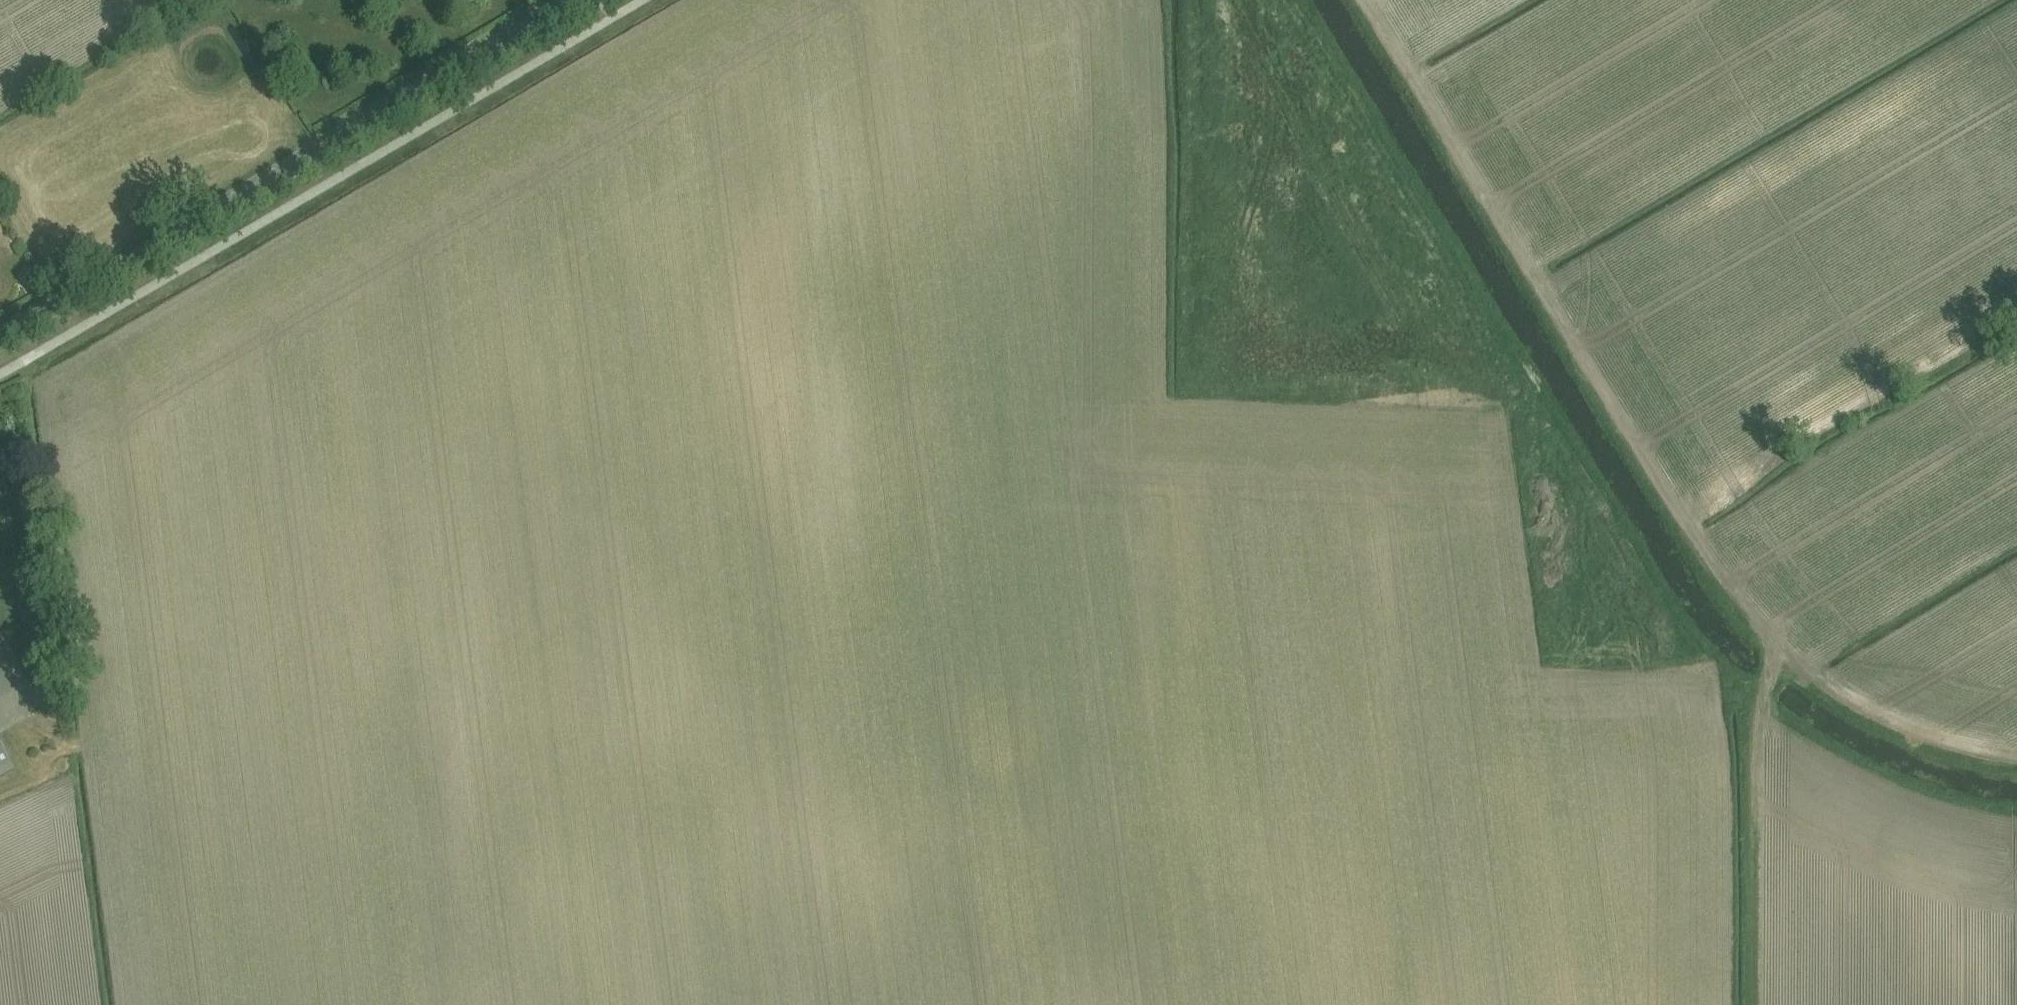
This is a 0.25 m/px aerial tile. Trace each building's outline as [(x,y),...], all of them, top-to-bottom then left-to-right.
[(0,742),(0,778),(15,770),(0,742)]
